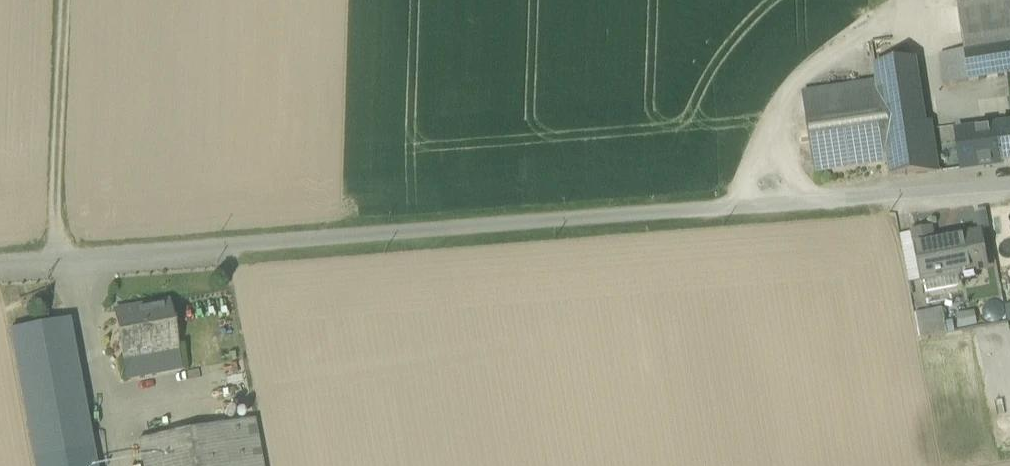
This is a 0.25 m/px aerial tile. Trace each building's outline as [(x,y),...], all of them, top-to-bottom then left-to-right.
[(957,4),(964,52),(1009,45),(1009,0),(983,0),(957,4)] [(964,52),(969,81),(1008,76),(1009,75),(1009,45),(964,52)] [(964,52),(941,55),(946,85),(969,81),(964,52)] [(915,59),(875,66),(877,83),(889,162),(892,177),(937,173),(929,123),(925,124),(915,59)] [(877,83),(803,94),(815,173),(889,162),(877,83)] [(956,132),(962,170),(1009,163),(1009,125),(956,132)] [(979,235),(932,244),(930,232),(914,235),(923,281),(924,281),(926,293),(962,287),(960,273),(986,269),(979,235)] [(168,303),(115,312),(124,363),(153,358),(152,352),(176,348),(168,303)] [(943,310),(915,315),(920,339),(947,334),(943,310)] [(139,441),(143,465),(263,465),(255,420),(139,441)] [(75,432),(58,436),(60,445),(77,441),(75,432)] [(60,445),(57,445),(59,455),(79,452),(77,441),(60,445)] [(34,460),(35,465),(96,465),(93,449),(79,452),(59,455),(34,460)]
